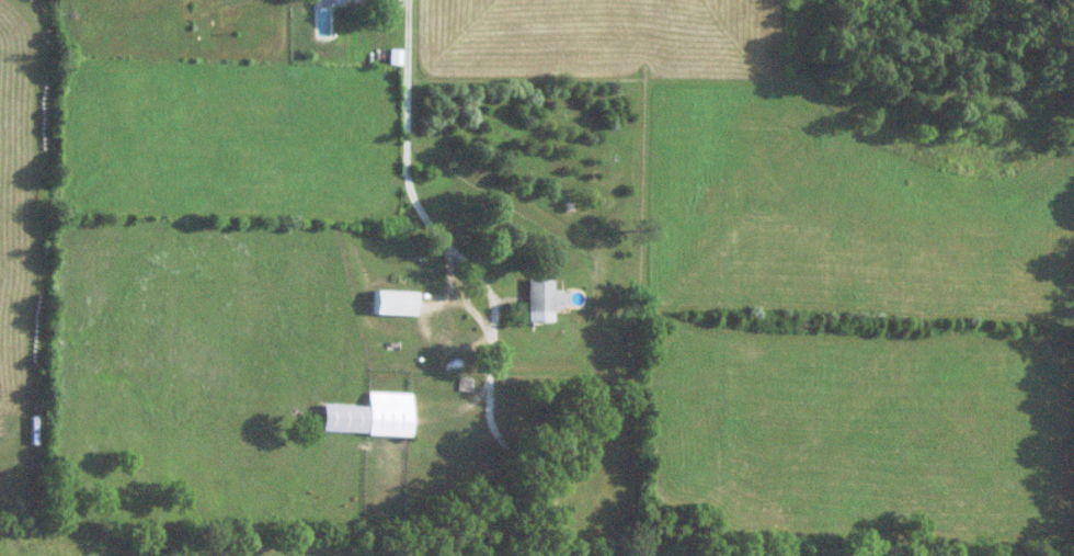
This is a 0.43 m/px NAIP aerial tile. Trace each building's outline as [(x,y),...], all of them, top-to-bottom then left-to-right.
[(563,291),(551,291),(551,278),(526,278),(526,313),(552,313),(552,307),(563,307),(563,291)] [(374,315),(414,315),(414,291),(374,291),(374,315)] [(411,393),(369,391),(368,406),(322,404),(321,431),(409,435),(411,393)]
